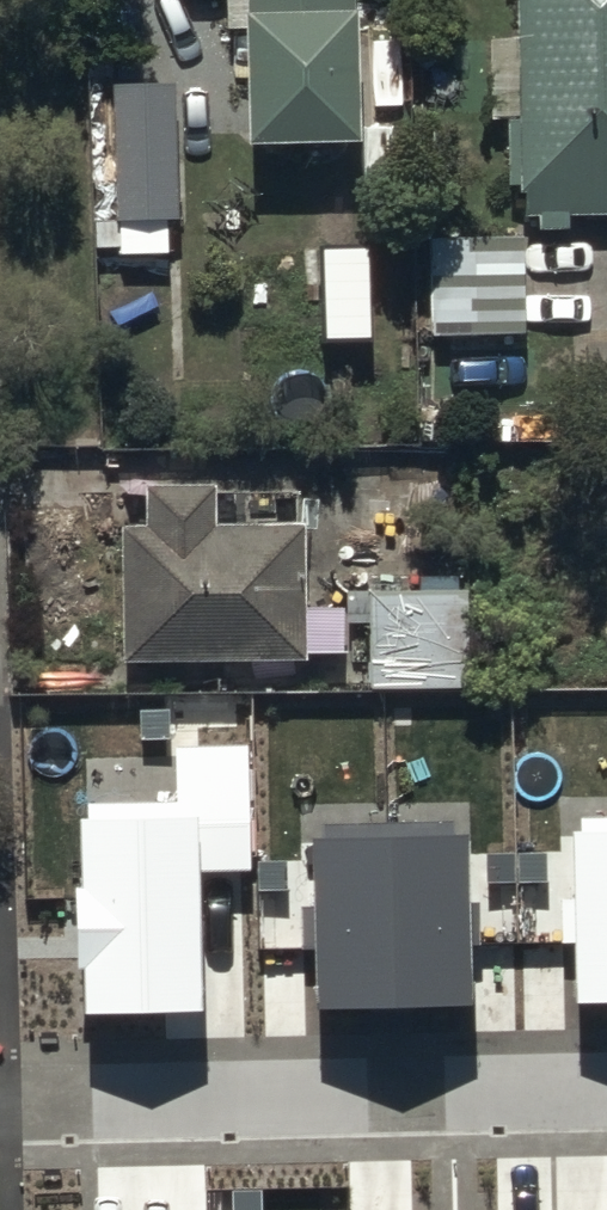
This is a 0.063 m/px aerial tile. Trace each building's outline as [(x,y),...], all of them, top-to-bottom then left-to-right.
[(248,108),(254,120),(253,136),(266,143),(337,142),(356,116),(353,0),(245,0),(248,108)] [(517,119),(507,119),(507,186),(517,186),(517,195),(523,195),(523,217),(534,217),(538,231),(566,230),(566,211),(606,210),(606,0),(516,0),(517,119)] [(170,85),(110,88),(118,254),(167,252),(166,218),(176,218),(170,85)] [(520,243),(434,242),(434,331),(445,331),(445,382),(531,382),(531,347),(520,339),(520,243)] [(210,530),(209,486),(146,488),(147,526),(125,527),(118,536),(121,661),(306,656),(303,527),(210,530)] [(467,691),(464,589),(348,593),(350,626),(368,626),(371,695),(467,691)] [(175,803),(77,806),(83,1014),(204,1011),(200,870),(251,869),(248,744),(174,747),(175,803)] [(572,832),(577,1005),(606,1004),(606,815),(581,816),(582,831),(572,832)] [(323,838),(313,839),(318,1012),(476,1007),(470,835),(456,835),(455,819),(322,823),(323,838)]
